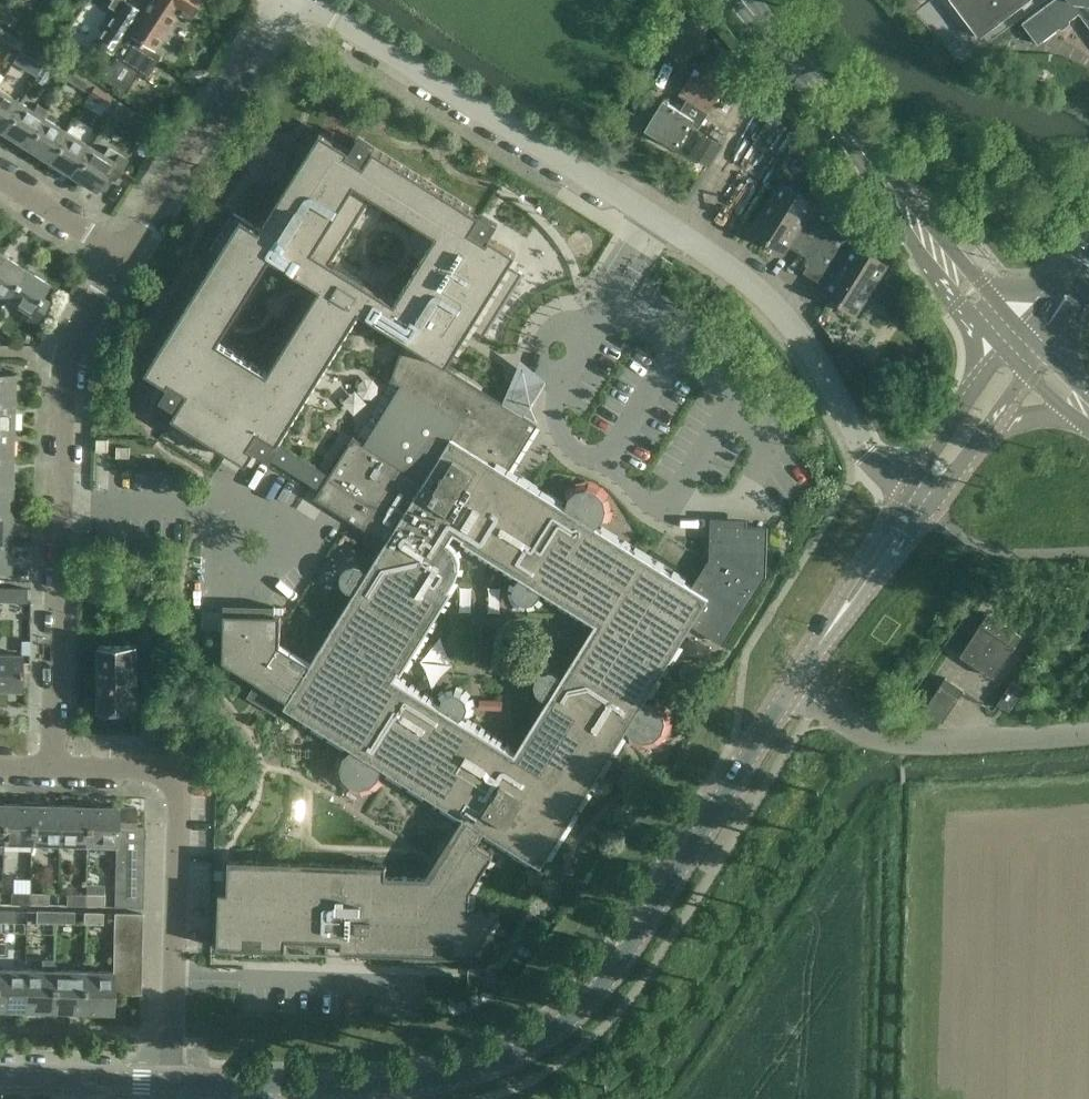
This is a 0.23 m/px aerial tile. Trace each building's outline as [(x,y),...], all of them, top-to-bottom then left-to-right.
[(95,43),(102,48),(130,5),(123,1),(124,0),(111,0),(107,6),(115,11),(95,43)] [(200,0),(150,0),(129,34),(151,49),(175,10),(188,19),(200,0)] [(1030,0),(951,0),(980,38),(1030,0)] [(1022,22),(1038,44),(1079,13),(1088,25),(1088,0),(1052,0),(1022,22)] [(48,4),(31,32),(39,37),(43,30),(49,33),(61,12),(48,4)] [(130,5),(102,48),(111,53),(139,10),(130,5)] [(9,13),(3,23),(12,29),(18,19),(9,13)] [(24,42),(1,28),(0,29),(0,38),(19,50),(24,42)] [(160,56),(127,35),(99,78),(124,95),(139,72),(146,77),(160,56)] [(717,79),(733,52),(713,41),(697,67),(717,79)] [(42,65),(47,57),(24,42),(19,50),(42,65)] [(66,79),(71,71),(47,57),(42,65),(32,81),(38,85),(48,68),(66,79)] [(71,71),(66,79),(83,90),(87,82),(71,71)] [(94,86),(89,94),(107,105),(112,97),(94,86)] [(1,132),(19,102),(0,90),(0,131),(1,132)] [(664,99),(646,128),(677,148),(692,123),(699,126),(707,112),(688,100),(682,110),(664,99)] [(118,101),(109,114),(133,128),(141,115),(118,101)] [(1,132),(24,146),(42,116),(19,102),(1,132)] [(24,146),(47,161),(66,131),(42,116),(24,146)] [(47,161),(71,176),(89,145),(66,131),(47,161)] [(373,156),(363,172),(348,162),(350,158),(321,140),(262,235),(236,220),(213,257),(220,262),(150,375),(172,388),(174,385),(181,389),(190,395),(182,409),(176,419),(249,465),(255,455),(258,451),(251,447),(260,433),(279,445),(359,314),(404,342),(392,375),(416,390),(366,445),(354,437),(319,495),(354,517),(387,538),(366,573),(362,567),(355,565),(348,566),(343,571),(340,578),(342,585),(347,590),(354,592),(311,664),(280,645),(280,616),(225,615),(224,660),(287,700),(284,706),(352,749),(344,757),(341,767),(343,777),(351,785),(361,788),(371,786),(379,779),(382,767),(463,817),(428,878),(386,877),(386,866),(230,861),(229,893),(220,893),(219,945),(284,948),(284,938),(344,940),(343,950),(471,955),(499,913),(469,912),(470,891),(492,854),(477,844),(485,830),(542,865),(627,729),(635,738),(645,741),(655,739),(663,731),(666,721),(664,711),(656,703),(646,698),(692,623),(724,642),(767,574),(768,526),(719,524),(719,536),(712,536),(711,558),(693,587),(593,525),(604,519),(607,509),(605,499),(597,491),(587,488),(577,490),(569,498),(566,508),(506,471),(536,424),(524,416),(545,384),(524,363),(502,403),(445,367),(467,332),(480,340),(519,278),(506,270),(512,259),(486,242),(484,246),(468,237),(478,221),(439,197),(384,163),(373,156)] [(89,145),(71,176),(94,190),(105,174),(114,180),(127,159),(108,146),(103,154),(89,145)] [(789,245),(811,259),(812,259),(844,209),(819,176),(806,196),(782,181),(751,230),(785,251),(789,245)] [(867,242),(844,209),(812,259),(811,259),(803,272),(827,286),(823,292),(857,313),(888,264),(863,249),(867,242)] [(6,297),(25,268),(1,253),(0,256),(0,293),(6,297)] [(6,297),(29,312),(25,317),(35,323),(49,301),(41,295),(49,283),(25,268),(6,297)] [(13,402),(14,374),(0,373),(0,402),(13,402)] [(12,430),(13,402),(0,402),(0,430),(12,430)] [(12,430),(0,430),(0,458),(12,458),(12,430)] [(97,439),(97,451),(108,451),(108,440),(97,439)] [(117,447),(116,458),(130,459),(130,448),(117,447)] [(296,456),(287,470),(310,484),(319,470),(296,456)] [(11,486),(12,458),(0,458),(0,486),(11,486)] [(10,514),(11,486),(0,486),(0,514),(10,514)] [(10,514),(0,514),(0,542),(9,542),(10,514)] [(0,542),(0,571),(8,571),(9,542),(0,542)] [(26,602),(26,589),(0,588),(0,601),(26,602)] [(1021,635),(988,613),(960,655),(993,677),(1021,635)] [(99,646),(99,711),(100,711),(100,717),(118,717),(123,710),(137,710),(137,646),(99,646)] [(19,689),(20,654),(0,653),(0,689),(19,689)] [(924,709),(942,721),(962,691),(963,689),(945,677),(924,709)] [(1022,688),(1011,681),(997,703),(1008,710),(1022,688)] [(255,685),(248,697),(264,706),(271,695),(255,685)] [(32,804),(4,803),(3,842),(31,843),(32,804)] [(31,843),(59,843),(60,805),(32,804),(31,843)] [(59,843),(86,844),(88,806),(60,805),(59,843)] [(115,845),(115,840),(115,826),(137,827),(138,808),(116,807),(116,806),(88,806),(86,844),(115,845)] [(144,840),(144,827),(137,827),(115,826),(115,840),(144,840)] [(115,840),(115,845),(115,853),(143,854),(144,840),(115,840)] [(115,853),(114,866),(143,867),(143,854),(115,853)] [(114,866),(114,880),(143,881),(143,867),(114,866)] [(114,880),(114,893),(143,894),(143,881),(114,880)] [(29,904),(29,893),(10,893),(10,903),(29,904)] [(29,893),(29,904),(48,905),(48,894),(29,893)] [(142,907),(143,894),(114,893),(113,907),(142,907)] [(85,906),(85,895),(67,894),(66,905),(85,906)] [(85,895),(85,906),(103,906),(104,895),(85,895)] [(15,922),(15,910),(0,910),(0,921),(15,922)] [(54,923),(54,912),(36,911),(36,922),(54,923)] [(54,912),(54,923),(73,923),(73,912),(54,912)] [(83,913),(83,924),(102,924),(102,913),(83,913)] [(142,927),(142,914),(114,913),(113,926),(142,927)] [(141,941),(142,927),(113,926),(113,940),(141,941)] [(141,954),(141,941),(113,940),(113,953),(141,954)] [(141,967),(141,954),(113,953),(112,966),(141,967)] [(22,1010),(51,1011),(52,970),(53,959),(41,959),(40,970),(23,969),(22,1010)] [(140,981),(141,967),(112,966),(112,971),(112,980),(140,981)] [(0,968),(0,1009),(22,1010),(23,969),(0,968)] [(82,971),(52,970),(51,1011),(81,1011),(82,971)] [(112,971),(82,971),(81,1011),(112,1012),(112,993),(112,980),(112,971)] [(112,993),(140,994),(140,981),(112,980),(112,993)]
